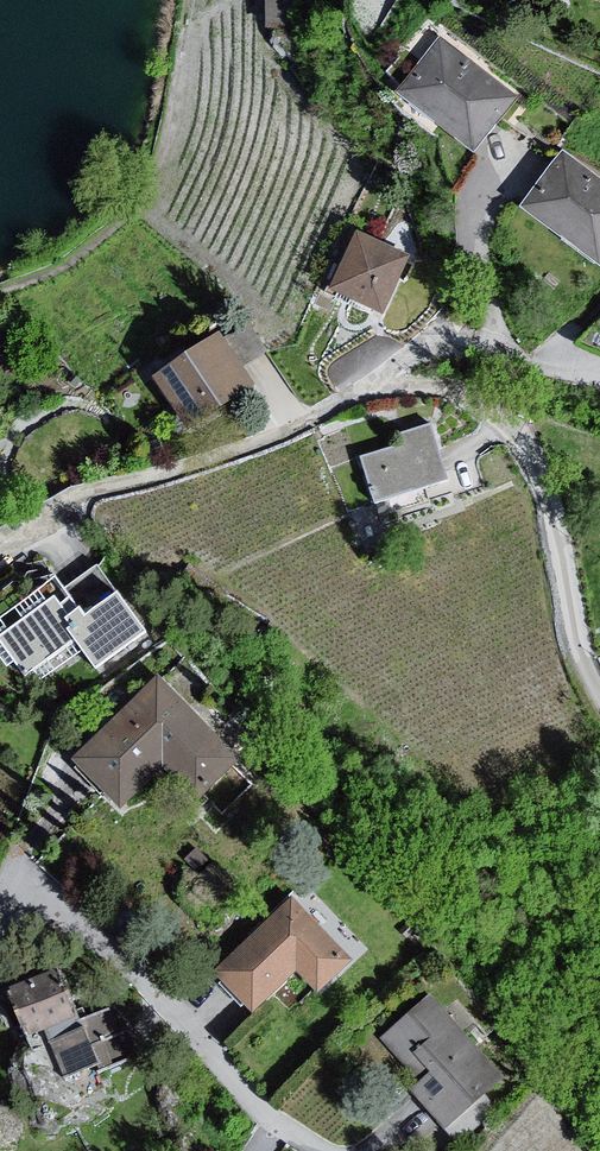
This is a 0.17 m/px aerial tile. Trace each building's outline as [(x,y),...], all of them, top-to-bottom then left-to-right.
[(447,42),(402,99),(479,158),(521,104),(447,42)] [(526,214),(599,269),(599,187),(564,160),(526,214)] [(359,239),(333,297),(384,322),(411,262),(359,239)] [(227,340),(154,387),(178,427),(193,417),(206,423),(255,396),(227,340)] [(404,452),(362,465),(381,524),(457,502),(436,431),(403,439),(404,452)] [(58,604),(3,645),(29,678),(78,647),(101,677),(147,645),(124,602),(93,623),(75,604),(65,610),(58,604)] [(168,684),(78,770),(123,816),(171,774),(203,804),(247,770),(168,684)] [(296,902),(217,979),(256,1020),(300,976),(320,997),(356,966),(296,902)] [(56,980),(9,997),(32,1040),(78,1020),(56,980)] [(433,1004),(383,1042),(424,1089),(415,1097),(448,1136),(483,1104),(492,1071),(433,1004)]
